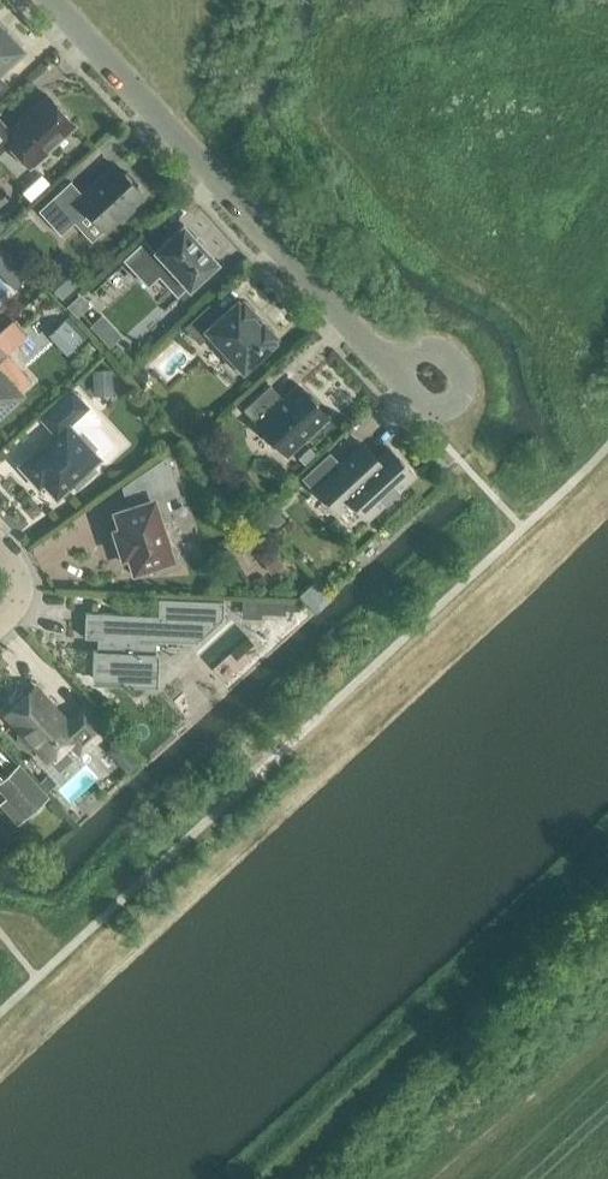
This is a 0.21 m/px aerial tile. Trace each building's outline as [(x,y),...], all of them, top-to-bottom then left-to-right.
[(21,48),(0,25),(0,67),(21,48)] [(75,124),(48,95),(34,108),(36,110),(23,122),(21,120),(9,131),(0,121),(0,151),(8,144),(29,167),(32,164),(34,166),(48,153),(46,151),(75,124)] [(115,165),(83,195),(70,181),(38,210),(60,234),(83,213),(91,213),(105,229),(117,217),(122,219),(132,210),(130,205),(142,194),(134,186),(136,181),(127,172),(122,173),(115,165)] [(184,225),(182,223),(181,225),(154,250),(144,240),(123,259),(134,271),(145,261),(176,296),(187,286),(188,288),(190,286),(215,262),(216,263),(218,261),(216,259),(216,260),(184,225)] [(78,295),(67,305),(77,316),(88,305),(78,295)] [(274,334),(273,333),(263,322),(258,326),(250,317),(254,313),(243,300),(238,304),(237,302),(220,318),(208,305),(185,327),(199,341),(210,331),(228,351),(223,356),(236,370),(241,365),(243,367),(272,340),(270,338),(274,334)] [(102,314),(90,326),(109,347),(122,335),(102,314)] [(0,331),(0,339),(10,350),(26,335),(12,320),(0,331)] [(112,370),(93,370),(94,395),(112,394),(112,370)] [(19,392),(0,371),(0,410),(19,392)] [(257,422),(281,448),(294,436),(299,435),(303,440),(328,417),(297,384),(284,396),(279,395),(270,385),(243,409),(256,423),(257,422)] [(72,391),(42,418),(55,433),(20,466),(39,486),(43,482),(56,497),(72,483),(75,487),(95,469),(91,465),(98,458),(91,451),(95,447),(82,432),(77,436),(67,425),(87,407),(72,391)] [(350,499),(367,517),(413,475),(402,463),(403,463),(399,458),(399,459),(388,447),(376,458),(375,457),(374,458),(375,459),(371,462),(358,448),(340,465),(329,453),(303,478),(315,491),(317,488),(338,511),(350,499)] [(309,448),(299,457),(307,466),(317,457),(309,448)] [(170,518),(161,489),(175,485),(166,457),(146,470),(153,490),(140,494),(143,503),(116,512),(134,569),(155,563),(158,572),(178,566),(172,545),(167,547),(159,521),(170,518)] [(275,509),(264,519),(273,528),(284,518),(275,509)] [(273,549),(261,556),(270,573),(282,565),(273,549)] [(260,601),(260,612),(282,612),(282,609),(294,609),(294,601),(260,601)] [(85,612),(84,637),(97,638),(96,650),(93,650),(92,670),(96,670),(95,679),(105,680),(105,683),(125,684),(125,681),(153,682),(154,672),(157,672),(158,653),(155,652),(155,640),(197,642),(223,618),(85,612)] [(82,709),(68,722),(35,686),(5,714),(20,730),(17,733),(17,738),(26,748),(31,748),(33,745),(47,760),(69,740),(79,752),(103,731),(82,709)] [(118,740),(107,750),(117,761),(129,750),(118,740)] [(25,814),(45,796),(17,766),(0,782),(0,787),(25,814)]
